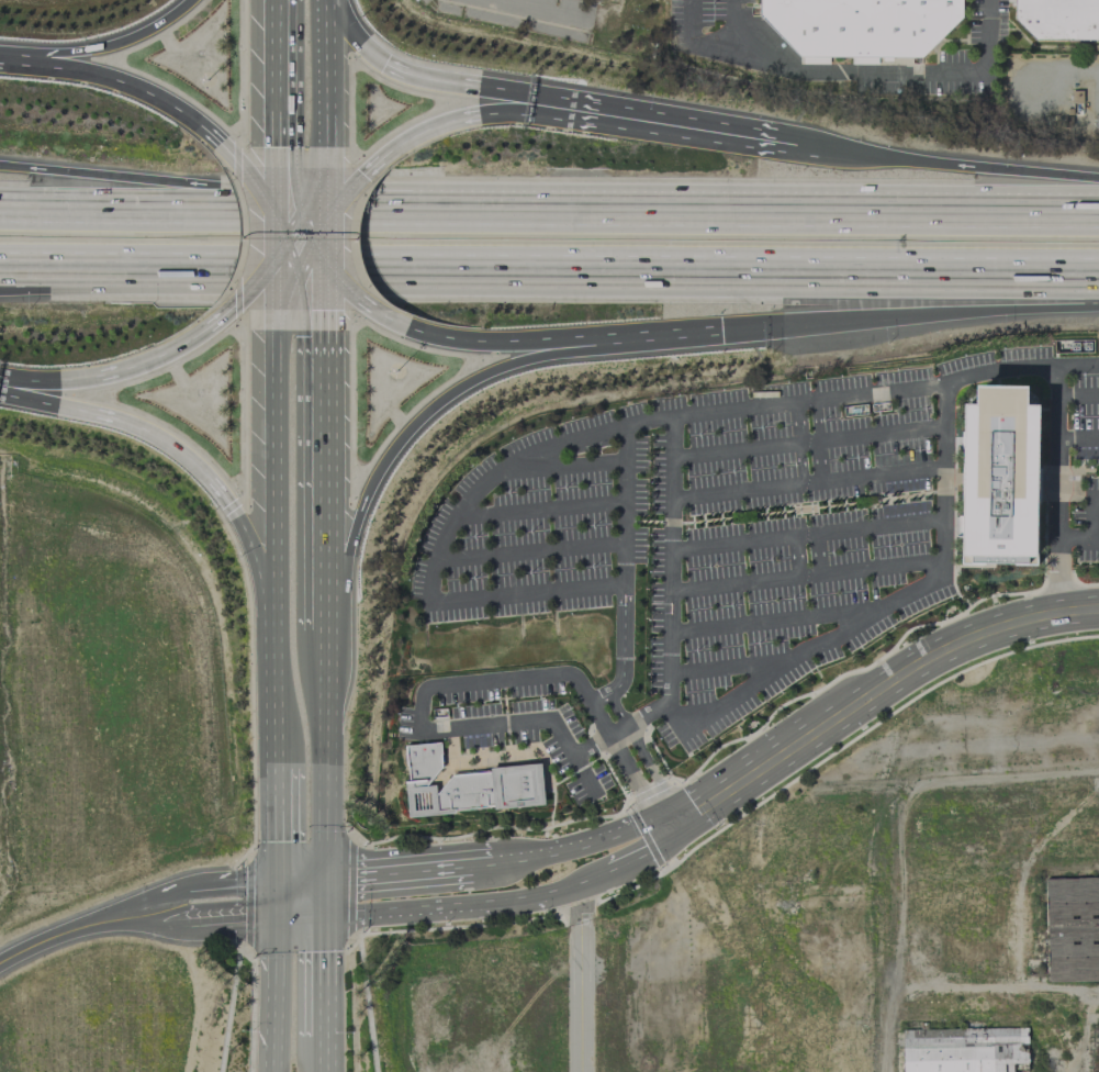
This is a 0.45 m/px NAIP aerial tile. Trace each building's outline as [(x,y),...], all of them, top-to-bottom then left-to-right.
[(759,15),(759,0),(961,0),(962,16),(919,57),(799,56),(759,15)] [(1013,18),(1014,0),(1098,0),(1098,40),(1034,41),(1013,18)] [(965,404),(963,565),(1036,566),(1039,405),(1027,405),(1027,387),(976,386),(976,404),(965,404)] [(408,817),(405,781),(410,781),(406,746),(440,742),(442,767),(425,786),(436,785),(436,794),(452,775),(490,772),(490,769),(541,764),(545,805),(408,817)] [(1046,981),(1098,979),(1098,877),(1044,879),(1046,981)] [(903,1071),(1027,1071),(1025,1028),(902,1031),(903,1071)]
